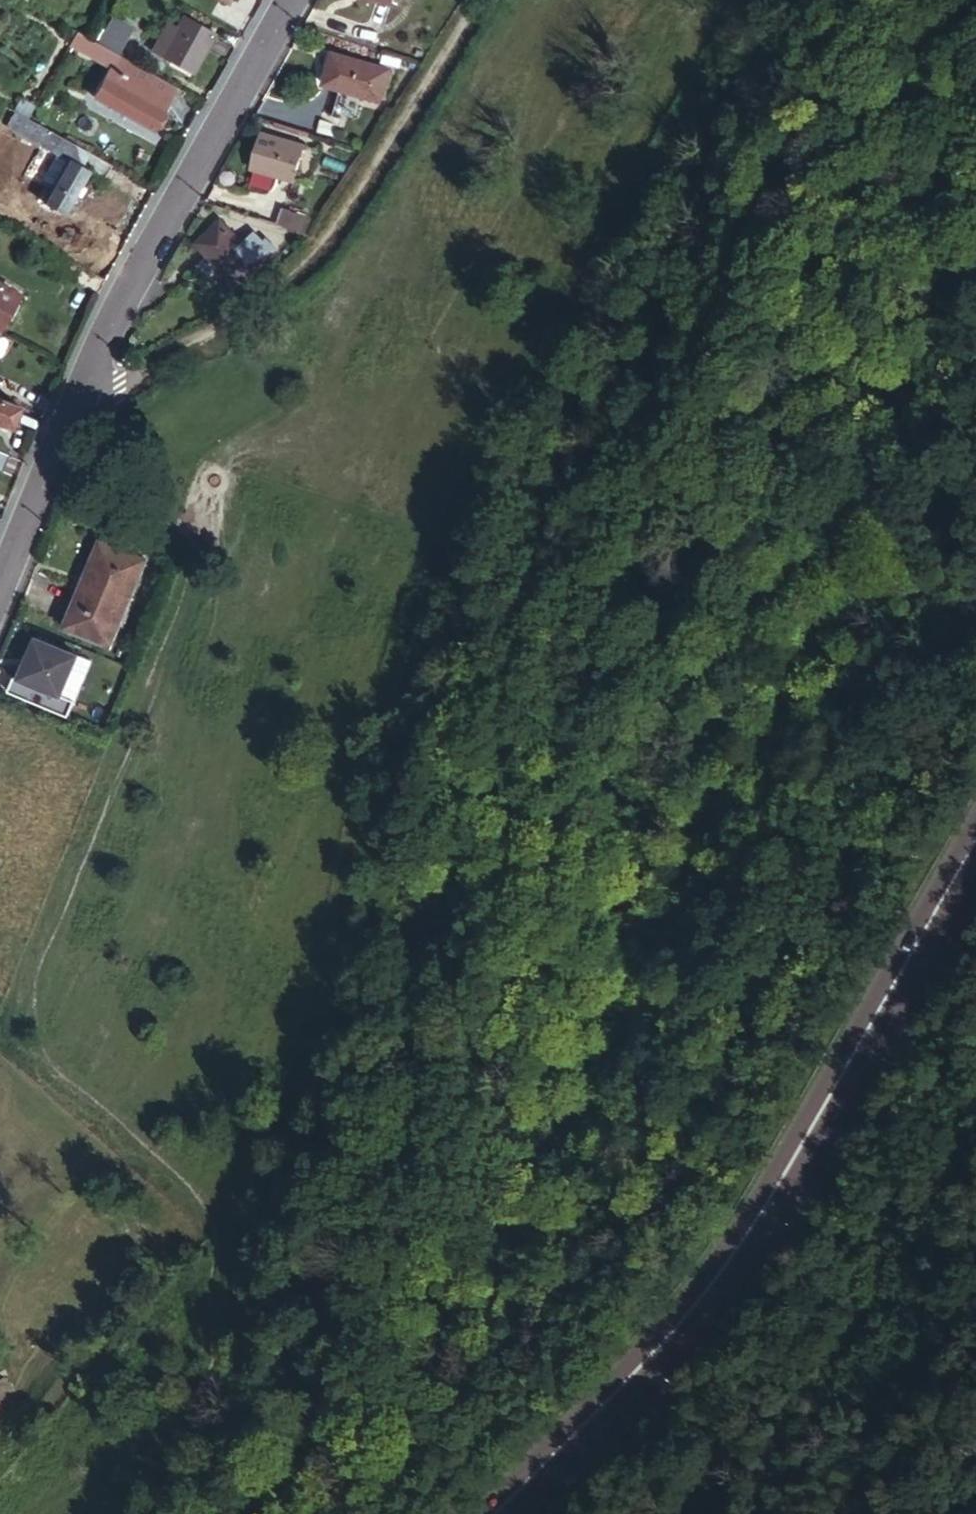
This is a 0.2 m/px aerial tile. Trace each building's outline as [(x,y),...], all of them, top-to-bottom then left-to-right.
[(385,1),(427,13),(431,0),(386,0),(385,1)] [(175,27),(159,55),(189,73),(211,34),(180,17),(175,27)] [(112,18),(96,44),(112,53),(128,26),(112,18)] [(150,51),(159,55),(175,27),(167,22),(150,51)] [(96,44),(92,42),(77,34),(70,47),(95,61),(112,62),(116,55),(112,53),(96,44)] [(332,53),(322,83),(378,100),(388,69),(332,53)] [(173,87),(116,55),(112,62),(93,96),(149,128),(173,87)] [(21,102),(14,114),(26,121),(33,109),(21,102)] [(26,121),(14,114),(12,113),(4,127),(54,153),(66,160),(73,147),(26,121)] [(319,120),(315,131),(335,137),(339,125),(319,120)] [(259,134),(250,169),(293,181),(302,146),(259,134)] [(110,168),(73,147),(66,160),(51,187),(41,203),(62,215),(86,171),(103,180),(110,168)] [(51,187),(66,160),(54,153),(39,181),(51,187)] [(282,227),(308,236),(310,234),(313,231),(319,220),(288,211),(282,227)] [(197,243),(199,245),(212,258),(228,272),(240,283),(271,252),(255,239),(247,247),(219,220),(197,243)] [(212,258),(199,245),(185,259),(198,272),(203,268),(212,258)] [(228,272),(212,258),(203,268),(218,283),(228,272)] [(16,295),(0,286),(0,325),(16,295)] [(18,406),(0,400),(0,425),(9,428),(18,406)] [(64,628),(110,647),(146,563),(99,544),(64,628)] [(16,678),(9,694),(69,719),(75,703),(62,697),(78,658),(37,641),(20,680),(16,678)]
